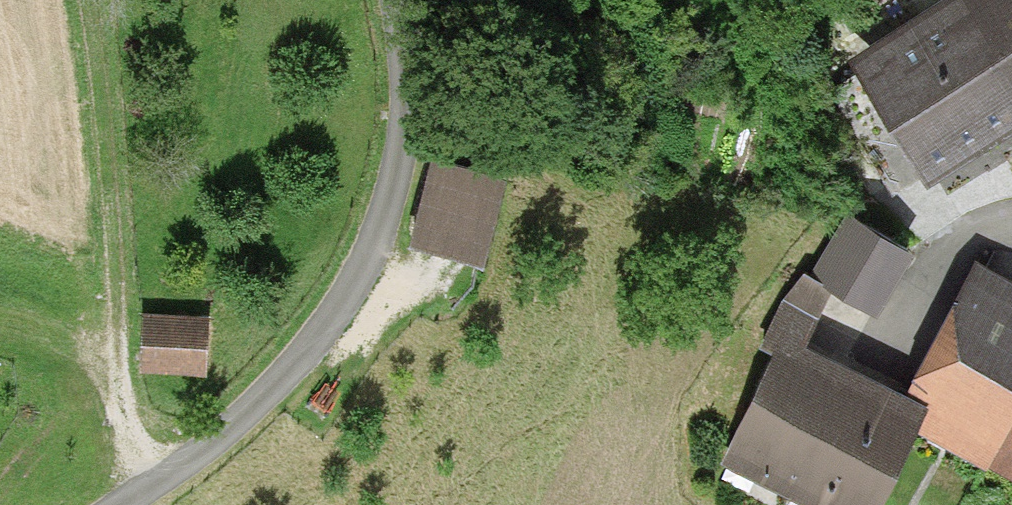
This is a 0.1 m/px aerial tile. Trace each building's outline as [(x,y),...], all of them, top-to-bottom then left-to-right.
[(849,58),(917,170),(1011,112),(1011,0),(944,0),(849,58)] [(419,159),(401,230),(469,247),(487,176),(419,159)] [(891,241),(837,215),(809,276),(863,301),(891,241)] [(789,278),(722,454),(853,504),(894,396),(785,355),(811,287),(789,278)] [(1011,445),(1011,298),(991,288),(925,423),(1004,462),(1011,445)] [(193,317),(136,315),(135,363),(192,364),(193,317)]
